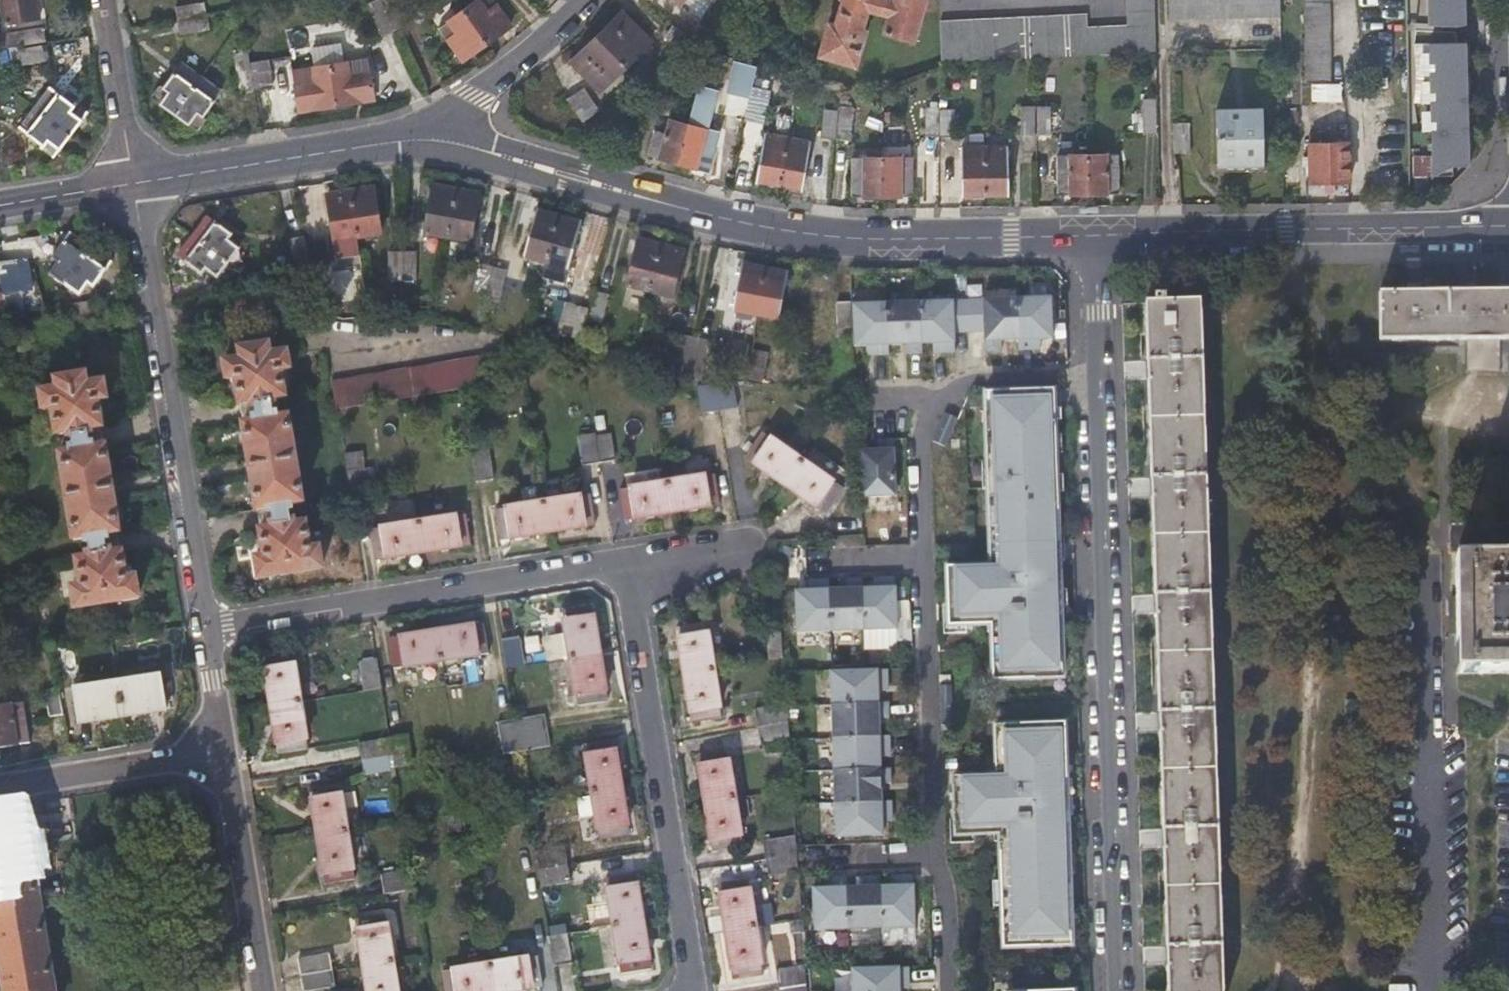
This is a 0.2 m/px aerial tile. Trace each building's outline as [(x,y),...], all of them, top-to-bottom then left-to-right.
[(13,20),(39,15),(37,0),(6,0),(13,20)] [(208,13),(205,0),(198,0),(176,3),(178,18),(208,13)] [(464,8),(488,41),(511,23),(493,0),(474,0),(464,8)] [(828,20),(819,52),(855,63),(866,28),(861,26),(867,7),(888,13),(883,30),(912,38),(923,0),(841,0),(835,21),(828,20)] [(1126,24),(1085,26),(1085,12),(939,21),(940,61),(1154,52),(1153,0),(1125,0),(1126,24)] [(1278,13),(1278,0),(1181,0),(1181,15),(1278,13)] [(1326,0),(1302,0),(1303,80),(1325,80),(1325,95),(1346,94),(1346,78),(1328,79),(1326,0)] [(1430,23),(1458,26),(1470,22),(1469,0),(1430,0),(1430,23)] [(488,41),(464,8),(440,27),(464,59),(488,41)] [(596,34),(625,65),(650,40),(620,10),(596,34)] [(208,15),(179,19),(181,33),(210,28),(208,15)] [(685,50),(693,39),(691,37),(673,23),(664,34),(685,50)] [(22,44),(46,40),(44,26),(19,30),(20,38),(22,44)] [(601,88),(625,65),(596,34),(572,59),(601,88)] [(1472,165),(1470,41),(1431,42),(1434,175),(1453,165),(1472,165)] [(23,46),(28,61),(50,57),(47,42),(23,46)] [(250,58),(248,48),(234,51),(241,90),(254,88),(254,87),(250,58)] [(367,55),(330,62),(337,102),(361,98),(361,97),(373,95),(367,55)] [(266,56),(250,58),(254,87),(271,85),(266,56)] [(176,110),(201,74),(181,60),(164,85),(161,83),(154,95),(176,110)] [(337,102),(330,62),(292,69),(298,108),(311,106),(311,107),(337,102)] [(221,88),(201,74),(176,110),(199,127),(207,116),(204,113),(221,88)] [(35,105),(71,131),(86,108),(76,100),(74,102),(49,84),(35,105)] [(582,119),(599,110),(584,87),(567,98),(582,119)] [(766,91),(750,87),(743,117),(760,121),(766,91)] [(1142,132),(1156,131),(1155,97),(1141,97),(1142,132)] [(822,102),(819,133),(833,134),(835,103),(822,102)] [(838,103),(835,134),(848,135),(851,104),(838,103)] [(1033,104),(1020,104),(1021,132),(1034,132),(1033,104)] [(1050,104),(1035,105),(1035,133),(1050,133),(1050,104)] [(71,131),(35,105),(20,125),(45,142),(43,145),(55,152),(71,131)] [(1260,106),(1216,107),(1218,163),(1262,163),(1260,106)] [(953,112),(940,112),(940,137),(953,137),(953,112)] [(936,113),(917,113),(917,138),(937,138),(936,113)] [(677,161),(687,123),(659,115),(648,153),(677,161)] [(1174,123),(1174,150),(1189,150),(1188,122),(1174,123)] [(706,128),(687,123),(677,161),(706,168),(712,144),(702,141),(706,128)] [(1315,133),(1308,133),(1309,181),(1348,181),(1347,139),(1333,139),(1333,127),(1325,128),(1325,139),(1315,139),(1315,133)] [(779,183),(787,135),(764,131),(756,179),(779,183)] [(810,139),(787,135),(779,183),(801,187),(810,139)] [(1006,144),(984,145),(985,193),(1007,192),(1006,144)] [(985,193),(984,145),(960,145),(961,193),(985,193)] [(1117,152),(1087,153),(1087,192),(1118,191),(1117,152)] [(1087,192),(1087,153),(1057,154),(1058,192),(1087,192)] [(881,194),(882,155),(862,156),(862,155),(851,155),(851,194),(881,194)] [(911,155),(882,155),(881,194),(911,193),(911,155)] [(348,189),(356,236),(379,233),(370,185),(348,189)] [(423,232),(445,236),(453,189),(431,185),(423,232)] [(333,240),(356,236),(348,189),(325,192),(333,240)] [(453,189),(445,236),(468,240),(476,193),(453,189)] [(522,255),(543,261),(556,215),(534,209),(522,255)] [(205,214),(190,234),(225,261),(236,246),(225,237),(229,231),(205,214)] [(539,275),(562,281),(579,221),(556,215),(543,261),(539,275)] [(225,261),(190,234),(175,253),(199,271),(202,266),(214,276),(225,261)] [(64,288),(90,251),(69,237),(52,263),(58,267),(50,279),(64,288)] [(647,291),(659,245),(637,240),(625,286),(647,291)] [(681,250),(659,245),(647,291),(670,297),(681,250)] [(401,279),(401,251),(401,250),(389,250),(389,279),(401,279)] [(110,264),(90,251),(64,288),(65,289),(79,299),(87,287),(92,291),(110,264)] [(401,279),(414,279),(414,251),(401,251),(401,279)] [(0,295),(31,292),(28,260),(0,262),(0,293),(0,295)] [(310,263),(313,281),(314,292),(327,290),(323,261),(310,263)] [(471,291),(485,294),(491,266),(478,263),(471,291)] [(754,315),(764,268),(740,264),(731,311),(754,315)] [(491,266),(485,294),(497,297),(503,269),(491,266)] [(785,272),(764,268),(754,315),(777,318),(785,272)] [(586,280),(573,276),(567,298),(580,302),(586,280)] [(591,290),(584,318),(597,321),(605,293),(591,290)] [(1508,338),(1508,290),(1378,291),(1379,339),(1508,338)] [(1050,336),(1048,294),(1014,295),(1015,337),(1016,347),(1031,347),(1031,337),(1037,337),(1050,336)] [(0,295),(0,318),(3,335),(8,334),(1,295),(0,295)] [(1015,337),(1014,295),(965,297),(966,329),(981,329),(982,348),(998,348),(998,338),(1015,337)] [(966,329),(965,297),(916,299),(917,340),(929,340),(935,340),(935,350),(951,349),(951,330),(966,329)] [(1144,300),(1167,990),(1221,990),(1198,298),(1144,300)] [(917,340),(916,299),(883,300),(885,342),(902,341),(902,351),(918,351),(917,340)] [(849,301),(849,300),(835,301),(836,335),(850,334),(849,301)] [(885,342),(883,300),(849,301),(850,334),(851,343),(863,342),(869,342),(870,352),(885,352),(885,342)] [(580,338),(585,306),(553,301),(548,332),(580,338)] [(522,339),(536,344),(539,332),(525,329),(522,339)] [(671,373),(684,375),(692,340),(679,336),(671,373)] [(707,343),(693,339),(692,340),(684,375),(699,376),(707,343)] [(239,358),(222,360),(225,377),(234,376),(238,402),(250,400),(253,419),(241,421),(256,508),(267,507),(270,526),(259,528),(263,555),(254,556),(257,576),(319,566),(316,547),(308,548),(303,521),(297,522),(296,517),(291,518),(289,502),(300,501),(285,414),(279,415),(278,411),(274,411),(272,396),(282,394),(278,367),(287,366),(284,350),(268,353),(266,342),(237,347),(239,358)] [(765,380),(768,353),(750,351),(748,379),(765,380)] [(328,380),(333,409),(474,385),(469,357),(328,380)] [(85,383),(84,379),(83,375),(55,379),(56,390),(40,393),(43,412),(50,411),(54,434),(62,433),(64,439),(71,438),(73,448),(65,450),(66,454),(58,455),(72,540),(82,538),(83,543),(89,542),(90,552),(85,553),(85,558),(76,559),(80,588),(73,589),(77,608),(137,597),(133,576),(124,578),(122,567),(120,552),(114,553),(113,549),(108,549),(106,540),(112,538),(111,533),(117,532),(102,447),(96,448),(95,443),(89,444),(87,434),(94,433),(93,427),(99,426),(95,399),(103,397),(100,381),(85,383)] [(1051,417),(1050,386),(983,388),(985,459),(988,458),(989,485),(986,485),(987,525),(995,525),(997,563),(945,564),(947,623),(998,621),(1000,677),(1060,675),(1058,642),(1060,642),(1057,558),(1055,558),(1053,525),(1056,524),(1052,417),(1051,417)] [(731,388),(697,394),(701,422),(736,416),(731,388)] [(609,428),(595,431),(600,460),(614,457),(609,428)] [(760,430),(743,455),(822,510),(839,484),(760,430)] [(594,431),(575,434),(580,463),(599,460),(594,431)] [(892,493),(889,436),(874,437),(874,447),(855,447),(857,494),(892,493)] [(360,448),(343,451),(351,499),(368,496),(360,448)] [(474,480),(491,477),(486,448),(469,450),(474,480)] [(711,472),(617,487),(621,517),(717,501),(711,472)] [(588,492),(493,507),(498,537),(593,521),(588,492)] [(375,557),(463,543),(465,536),(467,531),(463,512),(370,527),(375,557)] [(1508,670),(1508,524),(1447,525),(1447,557),(1453,557),(1454,670),(1508,670)] [(859,585),(860,627),(894,626),(892,574),(876,574),(876,584),(870,585),(859,585)] [(859,585),(858,575),(843,575),(843,586),(826,586),(827,628),(860,627),(859,585)] [(826,586),(826,576),(811,577),(811,587),(805,587),(792,587),(794,629),(827,628),(826,586)] [(590,604),(560,609),(564,632),(550,634),(551,640),(543,641),(545,659),(567,656),(574,703),(605,698),(590,604)] [(705,621),(709,647),(725,644),(720,618),(705,621)] [(702,620),(678,624),(675,625),(690,720),(720,715),(709,647),(705,621),(705,620),(702,620)] [(480,621),(386,637),(391,667),(485,651),(480,621)] [(766,656),(780,655),(778,627),(763,628),(766,656)] [(517,634),(499,637),(504,666),(522,663),(517,634)] [(259,657),(275,751),(305,746),(289,652),(259,657)] [(373,657),(356,660),(361,689),(378,686),(373,657)] [(875,689),(875,683),(885,682),(885,666),(828,668),(829,702),(876,700),(875,689)] [(149,680),(159,679),(158,672),(149,674),(149,680)] [(121,716),(164,709),(159,679),(149,680),(149,674),(115,679),(121,716)] [(77,723),(121,716),(115,679),(83,685),(84,688),(85,691),(73,693),(77,723)] [(72,687),(73,693),(85,691),(84,688),(83,685),(72,687)] [(48,718),(56,717),(63,716),(59,690),(44,692),(48,718)] [(876,716),(886,715),(886,700),(876,700),(829,702),(830,735),(877,733),(876,716)] [(32,740),(25,704),(26,703),(0,707),(0,747),(32,740)] [(759,744),(786,739),(784,704),(753,710),(759,744)] [(543,710),(512,715),(515,733),(546,727),(543,710)] [(515,733),(512,715),(481,720),(484,738),(515,733)] [(1065,777),(1064,751),(1063,751),(1063,720),(1002,722),(1003,772),(953,773),(955,832),(1005,830),(1006,848),(999,849),(1001,909),(1008,908),(1009,945),(1069,943),(1068,911),(1069,911),(1068,871),(1065,871),(1065,853),(1068,852),(1066,813),(1063,813),(1062,777),(1065,777)] [(546,727),(515,733),(518,750),(549,745),(546,727)] [(391,751),(393,765),(409,762),(404,732),(357,740),(362,772),(389,767),(388,766),(386,752),(391,751)] [(878,755),(877,748),(887,748),(887,733),(877,733),(830,735),(831,767),(878,766),(878,755)] [(612,737),(581,742),(596,837),(627,831),(612,737)] [(725,747),(696,752),(711,846),(740,841),(725,747)] [(888,781),(888,766),(878,766),(831,767),(832,800),(879,799),(878,781),(888,781)] [(337,782),(306,787),(323,882),(352,877),(337,782)] [(880,820),(879,814),(889,814),(889,798),(879,799),(832,800),(833,834),(880,833),(880,820)] [(4,990),(52,990),(34,871),(37,870),(34,852),(31,853),(27,831),(25,826),(20,819),(17,816),(13,813),(8,811),(3,810),(0,810),(0,963),(4,990)] [(790,833),(760,838),(765,872),(794,867),(790,833)] [(563,845),(533,849),(536,867),(565,862),(563,845)] [(565,862),(536,867),(539,884),(568,879),(565,862)] [(408,869),(379,875),(383,895),(412,889),(408,869)] [(633,871),(603,876),(618,969),(649,965),(633,871)] [(912,924),(910,872),(894,872),(895,882),(889,882),(876,883),(878,925),(912,924)] [(876,883),(876,873),(861,873),(861,883),(844,884),(845,926),(878,925),(876,883)] [(844,884),(843,874),(828,874),(828,884),(822,885),(810,885),(812,927),(845,926),(844,884)] [(732,974),(748,971),(761,969),(745,875),(716,880),(732,974)] [(366,990),(396,990),(383,913),(353,918),(366,990)] [(799,928),(798,915),(786,917),(787,929),(799,928)] [(564,929),(547,932),(552,962),(569,959),(564,929)] [(295,958),(301,990),(315,990),(334,988),(328,953),(295,958)] [(440,969),(444,990),(492,990),(539,983),(533,953),(440,969)] [(801,962),(774,967),(776,983),(777,990),(803,990),(801,962)] [(896,980),(906,980),(905,964),(859,965),(859,990),(896,990),(896,986),(896,980)] [(750,987),(776,983),(774,967),(761,969),(748,971),(750,987)] [(848,969),(839,969),(838,990),(847,990),(848,969)]
